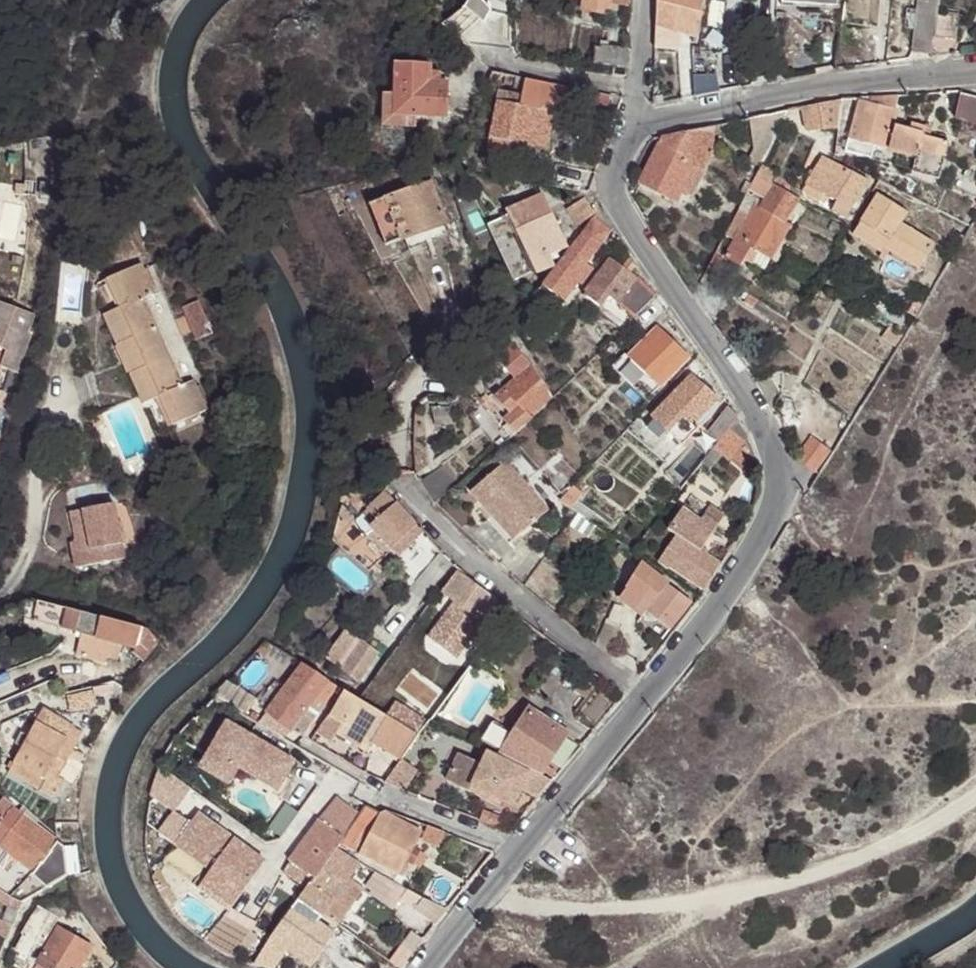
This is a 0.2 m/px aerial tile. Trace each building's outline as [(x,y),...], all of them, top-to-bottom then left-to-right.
[(477,0),(464,0),(459,9),(447,19),(452,21),(452,22),(476,33),(487,7),(477,0)] [(583,8),(609,11),(609,7),(610,1),(631,4),(631,0),(584,0),(583,8)] [(680,32),(697,34),(706,0),(657,0),(655,26),(680,32)] [(934,51),(934,46),(935,36),(939,10),(939,2),(925,0),(923,0),(915,49),(934,51)] [(609,7),(630,11),(631,4),(610,1),(609,7)] [(935,36),(956,37),(959,14),(939,10),(935,36)] [(655,26),(655,45),(676,49),(680,32),(655,26)] [(935,36),(934,46),(955,48),(956,37),(935,36)] [(610,65),(627,66),(629,49),(608,49),(608,43),(599,43),(598,49),(596,49),(596,64),(610,65)] [(393,113),(414,114),(447,116),(447,82),(439,82),(429,81),(430,72),(430,65),(396,64),(395,93),(393,113)] [(429,81),(439,82),(440,73),(430,72),(429,81)] [(508,76),(492,73),(487,84),(505,87),(508,76)] [(590,103),(618,108),(623,97),(594,91),(593,96),(590,103)] [(414,127),(414,114),(393,113),(395,93),(383,93),(383,125),(414,127)] [(498,94),(489,141),(529,148),(546,152),(553,115),(517,108),(519,98),(498,94)] [(903,94),(861,97),(860,99),(899,108),(903,94)] [(958,96),(952,120),(975,127),(975,100),(958,96)] [(842,99),(839,126),(853,125),(860,99),(861,97),(842,99)] [(842,99),(800,106),(804,131),(839,126),(842,99)] [(860,99),(853,125),(850,139),(864,142),(875,145),(889,148),(895,122),(899,108),(860,99)] [(752,149),(746,161),(763,169),(793,108),(749,118),(752,149)] [(912,128),(895,122),(889,148),(919,155),(915,169),(942,175),(951,139),(932,135),(935,126),(913,122),(912,128)] [(712,126),(661,136),(658,145),(695,161),(712,126)] [(716,126),(712,126),(695,161),(680,189),(692,194),(705,167),(712,155),(716,126)] [(864,142),(850,139),(847,152),(861,156),(864,142)] [(529,148),(489,141),(486,155),(526,162),(529,148)] [(864,142),(861,156),(872,158),(875,145),(864,142)] [(695,161),(658,145),(641,181),(677,199),(680,189),(695,161)] [(48,175),(46,161),(37,162),(38,175),(48,175)] [(740,192),(747,196),(750,191),(759,175),(763,169),(746,161),(736,181),(743,185),(740,192)] [(824,194),(849,208),(851,208),(867,181),(839,166),(824,194)] [(759,175),(750,191),(764,200),(775,183),(759,175)] [(389,198),(405,239),(447,223),(431,181),(389,198)] [(33,197),(34,183),(23,182),(22,196),(33,197)] [(38,195),(47,197),(49,185),(40,183),(38,195)] [(801,198),(775,183),(764,200),(760,206),(786,221),(801,198)] [(807,196),(817,204),(824,194),(813,187),(807,196)] [(845,220),(849,208),(824,194),(817,204),(845,220)] [(582,196),(565,207),(577,224),(594,213),(582,196)] [(862,225),(888,242),(900,222),(906,214),(879,197),(862,225)] [(385,248),(405,239),(389,198),(370,208),(385,248)] [(507,216),(518,234),(549,219),(538,200),(507,216)] [(786,221),(760,206),(754,203),(734,238),(746,244),(752,247),(770,257),(791,225),(786,221)] [(576,241),(593,252),(609,229),(593,218),(590,221),(576,241)] [(549,219),(518,234),(533,265),(535,264),(548,258),(563,250),(549,219)] [(900,222),(888,242),(884,248),(917,270),(933,243),(900,222)] [(447,223),(405,239),(409,251),(451,235),(447,223)] [(884,248),(888,242),(862,225),(853,237),(880,255),(884,248)] [(746,244),(734,238),(724,257),(736,264),(739,254),(746,244)] [(548,280),(544,286),(564,300),(577,281),(580,283),(592,267),(586,262),(593,252),(576,241),(556,269),(548,280)] [(739,254),(744,258),(752,247),(746,244),(739,254)] [(765,269),(770,257),(752,247),(744,258),(765,269)] [(548,258),(535,264),(540,275),(553,268),(548,258)] [(618,305),(635,281),(609,261),(592,286),(618,305)] [(139,265),(107,280),(120,308),(104,315),(131,374),(170,357),(143,299),(153,295),(139,265)] [(615,319),(627,327),(657,298),(651,290),(635,281),(618,305),(622,309),(615,319)] [(584,296),(615,319),(622,309),(618,305),(592,286),(584,296)] [(185,336),(207,328),(198,301),(176,308),(185,336)] [(31,317),(0,306),(0,325),(27,334),(28,335),(31,317)] [(27,334),(0,325),(0,350),(5,352),(4,357),(20,362),(27,334)] [(658,328),(628,358),(658,388),(688,359),(658,328)] [(508,364),(512,367),(519,360),(500,342),(488,355),(503,369),(508,364)] [(658,388),(628,358),(626,356),(619,363),(652,395),(658,388)] [(170,357),(131,374),(145,403),(161,396),(174,425),(206,409),(192,379),(183,383),(170,357)] [(506,373),(512,367),(508,364),(503,369),(506,373)] [(504,393),(522,377),(512,367),(506,373),(487,394),(505,409),(510,401),(504,393)] [(669,401),(693,425),(717,401),(693,376),(669,401)] [(548,402),(522,377),(504,393),(510,401),(530,418),(548,402)] [(2,411),(9,393),(0,390),(0,410),(2,411)] [(697,430),(693,425),(669,401),(652,419),(680,446),(697,430)] [(722,435),(737,417),(724,409),(712,426),(722,435)] [(433,410),(437,430),(456,428),(452,410),(433,410)] [(106,425),(101,412),(93,415),(97,428),(106,425)] [(735,446),(722,435),(718,442),(729,450),(735,446)] [(811,436),(795,459),(810,469),(812,471),(828,449),(811,436)] [(754,457),(745,439),(735,446),(738,452),(747,472),(757,468),(754,457)] [(718,442),(700,464),(713,474),(726,457),(747,472),(735,446),(729,450),(718,442)] [(505,462),(469,493),(482,507),(478,511),(508,545),(547,510),(505,462)] [(444,468),(420,485),(433,504),(457,484),(444,468)] [(367,509),(376,519),(394,502),(386,491),(367,509)] [(585,504),(567,491),(558,502),(575,513),(591,525),(596,517),(583,507),(585,504)] [(680,536),(668,552),(677,557),(680,559),(692,543),(701,550),(719,525),(715,521),(720,512),(695,494),(670,528),(680,536)] [(369,527),(391,549),(416,526),(394,502),(376,519),(369,527)] [(70,514),(76,546),(77,553),(72,554),(74,569),(124,560),(114,506),(70,514)] [(725,516),(720,512),(715,521),(719,525),(725,516)] [(397,557),(423,533),(416,526),(391,549),(397,557)] [(670,568),(706,590),(723,564),(701,550),(692,543),(680,559),(677,557),(668,552),(662,561),(670,568)] [(642,558),(632,552),(616,578),(625,585),(639,564),(642,558)] [(619,597),(623,602),(641,615),(644,611),(668,631),(690,602),(639,564),(625,585),(623,587),(626,589),(619,597)] [(458,574),(444,594),(481,621),(495,602),(458,574)] [(481,621),(444,594),(439,600),(487,635),(505,608),(495,602),(481,621)] [(614,598),(597,644),(612,656),(623,602),(614,598)] [(412,619),(421,610),(412,599),(403,608),(412,619)] [(142,658),(152,632),(148,631),(129,626),(80,613),(57,607),(37,602),(31,622),(74,634),(81,635),(75,654),(103,666),(104,659),(115,662),(119,650),(131,652),(131,655),(142,658)] [(364,642),(343,671),(360,683),(381,654),(364,642)] [(302,739),(335,685),(301,666),(266,713),(302,739)] [(231,685),(218,696),(247,714),(254,698),(231,685)] [(344,691),(330,713),(345,722),(338,733),(367,750),(372,742),(373,741),(386,717),(359,700),(344,691)] [(70,700),(73,716),(99,710),(95,694),(70,700)] [(417,727),(420,723),(421,719),(396,703),(390,711),(417,727)] [(76,725),(46,708),(8,775),(39,793),(76,725)] [(511,737),(502,752),(549,776),(554,769),(546,764),(567,734),(528,710),(511,737)] [(330,713),(323,724),(338,733),(345,722),(330,713)] [(399,758),(416,735),(386,717),(373,741),(372,742),(399,758)] [(225,720),(204,755),(234,774),(238,767),(267,784),(274,772),(285,779),(295,762),(225,720)] [(481,740),(502,752),(511,737),(491,725),(481,740)] [(326,743),(323,749),(336,756),(339,750),(326,743)] [(521,789),(538,798),(552,781),(530,771),(529,773),(486,752),(480,764),(457,753),(444,780),(479,797),(482,790),(489,793),(513,805),(521,789)] [(204,755),(198,765),(228,784),(234,774),(204,755)] [(403,760),(386,784),(410,793),(422,772),(403,760)] [(274,772),(267,784),(278,790),(285,779),(274,772)] [(484,800),(489,793),(482,790),(479,797),(484,800)] [(21,816),(0,801),(0,844),(21,816)] [(350,827),(343,838),(362,847),(380,813),(368,807),(365,806),(359,815),(350,827)] [(34,827),(39,820),(27,809),(21,816),(34,827)] [(387,810),(380,813),(407,825),(410,819),(387,810)] [(197,812),(173,841),(211,870),(204,880),(218,892),(223,886),(236,896),(263,862),(197,812)] [(380,813),(362,847),(359,854),(398,872),(404,860),(410,849),(418,831),(407,825),(380,813)] [(475,820),(495,827),(498,821),(478,813),(475,820)] [(34,827),(21,816),(0,844),(0,849),(33,874),(55,843),(34,827)] [(327,827),(343,838),(350,827),(334,817),(327,827)] [(317,819),(287,861),(281,872),(306,890),(313,880),(335,849),(343,838),(327,827),(317,819)] [(437,846),(440,840),(443,832),(427,825),(421,840),(437,846)] [(48,888),(67,876),(55,843),(33,874),(48,888)] [(75,877),(78,875),(76,849),(64,850),(69,876),(75,877)] [(306,890),(298,900),(323,916),(338,925),(364,888),(349,878),(359,864),(335,849),(313,880),(306,890)] [(410,849),(404,860),(414,865),(418,854),(410,849)] [(158,870),(152,880),(154,885),(159,893),(168,888),(158,870)] [(92,871),(78,875),(75,877),(83,895),(87,895),(95,893),(98,890),(92,871)] [(402,887),(381,876),(377,884),(395,898),(398,894),(402,887)] [(204,880),(197,888),(226,910),(236,896),(223,886),(218,892),(204,880)] [(0,893),(0,905),(7,910),(9,908),(17,912),(20,905),(0,893)] [(447,910),(426,899),(417,909),(435,926),(447,910)] [(59,905),(46,908),(43,913),(36,908),(15,952),(16,952),(7,966),(11,967),(29,967),(57,920),(63,918),(59,905)] [(284,951),(309,967),(312,967),(335,936),(294,906),(269,940),(284,951)] [(221,917),(204,943),(211,949),(233,957),(247,930),(221,917)] [(11,928),(0,923),(0,939),(6,941),(11,928)] [(344,929),(357,938),(361,932),(348,923),(344,929)] [(38,964),(43,967),(78,967),(89,951),(57,932),(38,964)] [(258,967),(272,967),(284,951),(269,940),(252,965),(258,967)]
